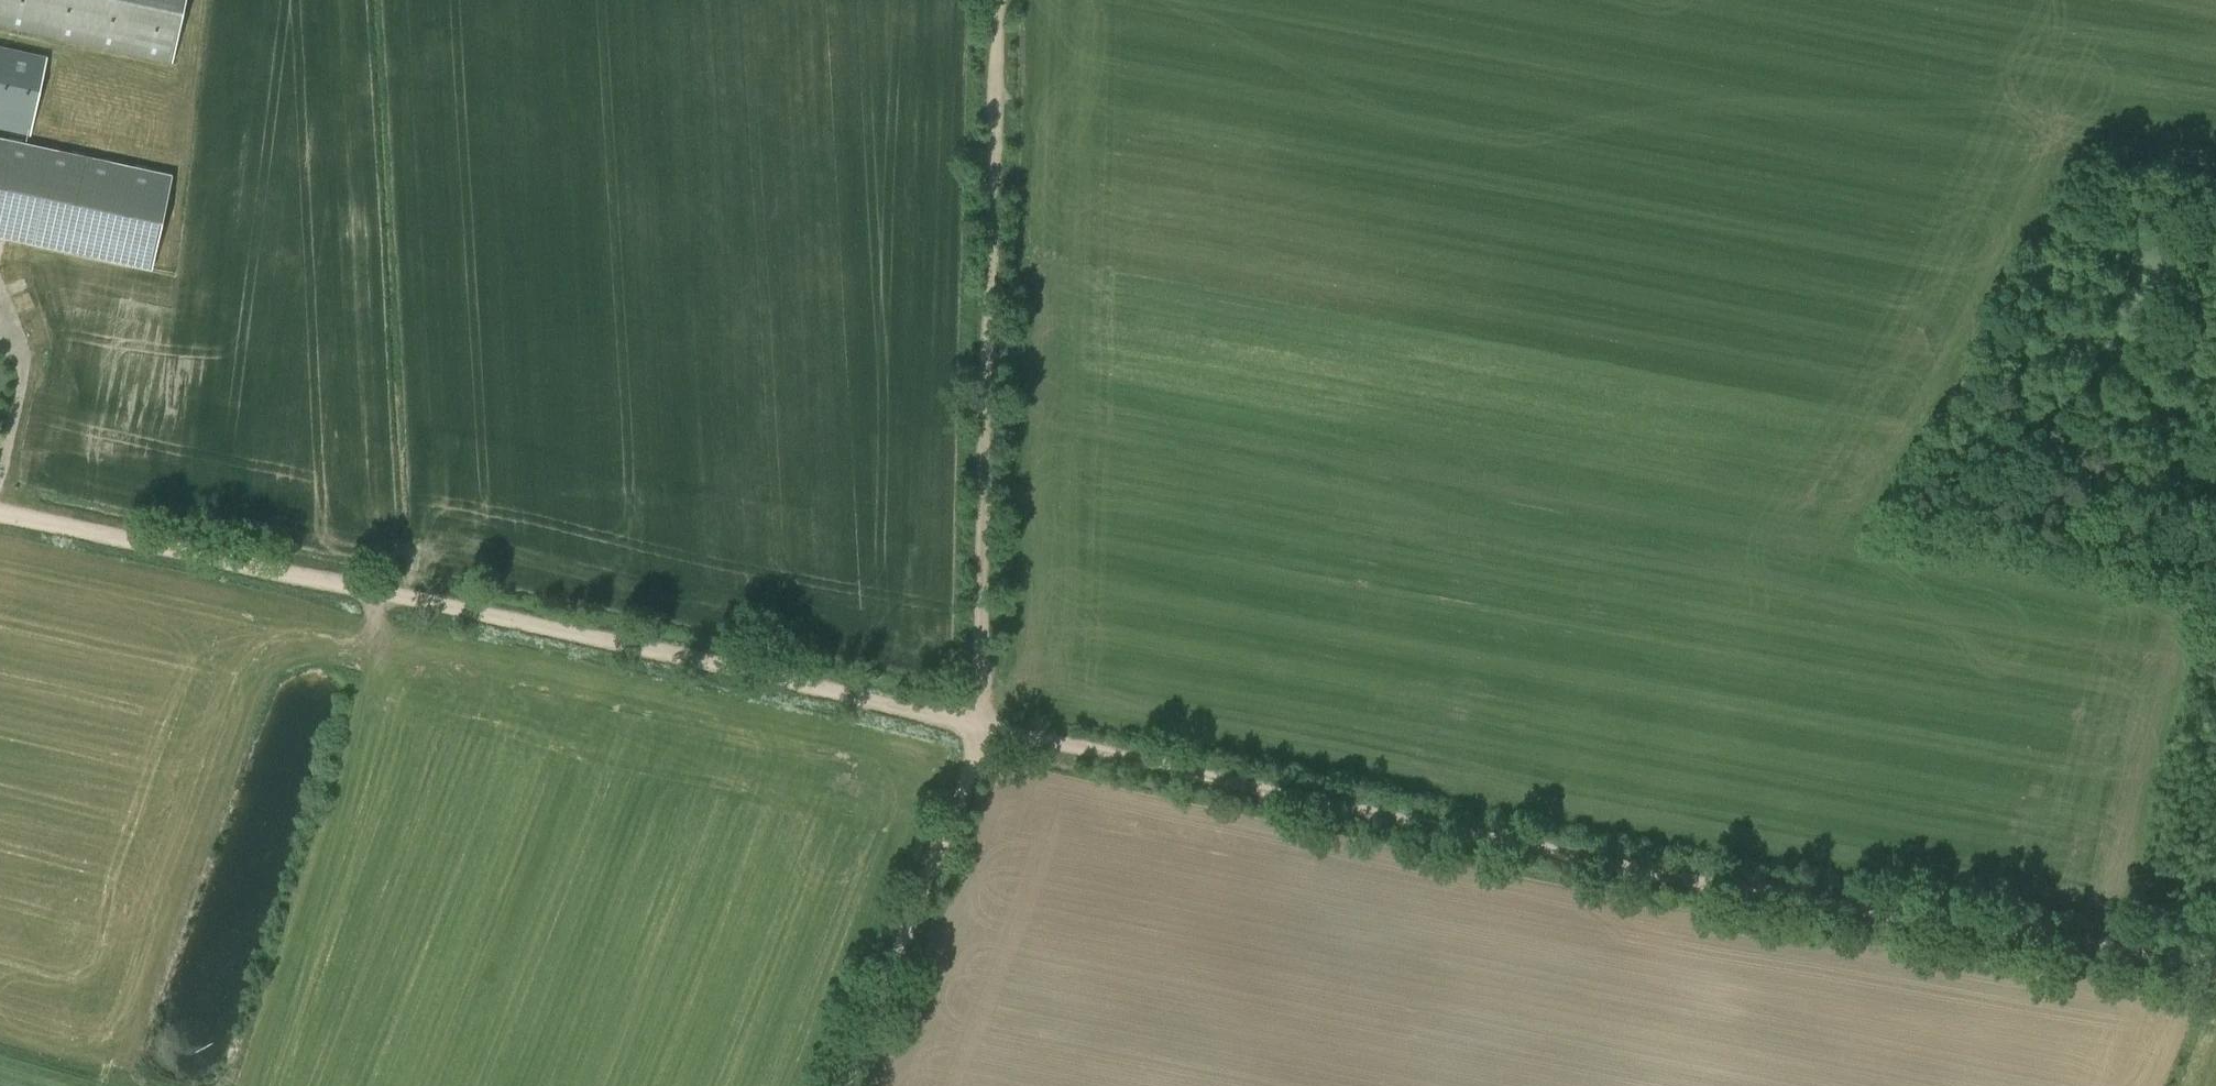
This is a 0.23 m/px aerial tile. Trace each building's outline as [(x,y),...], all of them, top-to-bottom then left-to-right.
[(185,0),(0,0),(0,26),(172,63),(185,0)] [(30,138),(47,59),(0,49),(0,131),(30,138)] [(0,137),(0,239),(150,269),(172,175),(0,137)]
